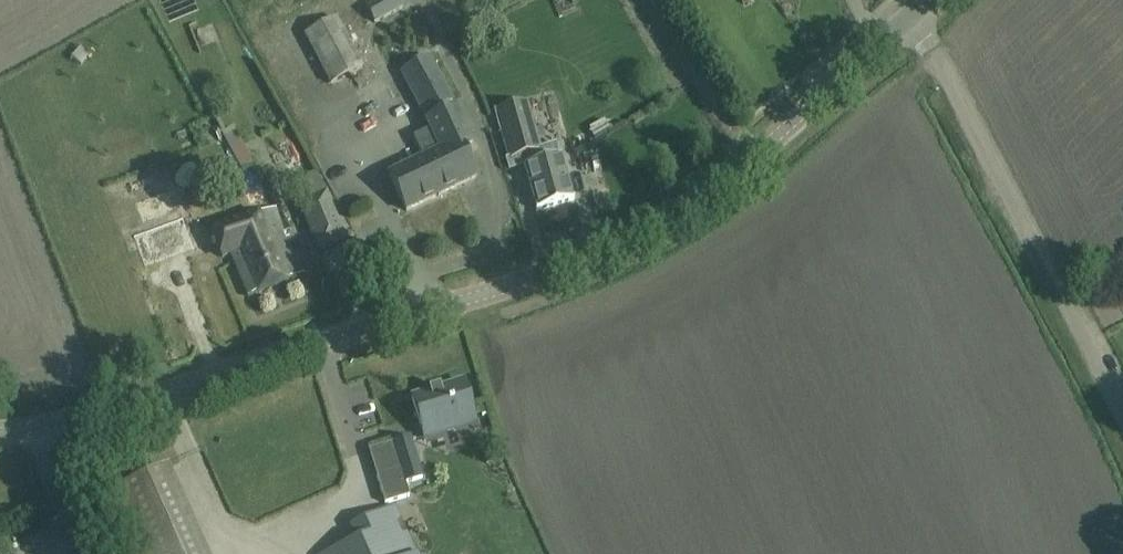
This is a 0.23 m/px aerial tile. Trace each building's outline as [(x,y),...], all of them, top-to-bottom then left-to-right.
[(404,9),(399,0),(379,0),(365,8),(375,25),(404,9)] [(305,36),(330,84),(363,68),(338,19),(305,36)] [(452,102),(441,82),(429,59),(402,73),(425,116),(452,102)] [(522,155),(532,188),(538,209),(572,200),(560,156),(543,161),(526,103),(496,112),(510,159),(522,155)] [(422,159),(389,175),(406,211),(476,178),(463,149),(473,144),(456,107),(426,121),(430,129),(412,137),(422,159)] [(241,170),(253,164),(240,142),(230,123),(218,129),(229,148),(241,170)] [(174,181),(174,183),(175,184),(175,186),(176,187),(177,188),(179,189),(180,190),(182,190),(183,190),(185,190),(186,190),(188,189),(189,188),(197,179),(198,177),(198,176),(199,174),(199,173),(198,171),(198,170),(197,168),(196,167),(194,166),(193,166),(191,165),(190,165),(188,165),(187,166),(185,167),(184,168),(176,177),(175,178),(175,180),(174,181)] [(347,242),(317,172),(290,184),(319,254),(347,242)] [(230,254),(232,259),(289,236),(286,231),(283,232),(274,209),(211,231),(222,258),(230,254)] [(145,267),(194,248),(183,218),(134,236),(145,267)] [(305,273),(296,253),(289,236),(232,259),(248,297),(305,273)] [(474,420),(463,382),(412,397),(425,440),(442,435),(440,430),(474,420)] [(410,438),(393,443),(401,469),(378,476),(386,504),(410,496),(406,484),(422,479),(410,438)] [(109,517),(126,553),(202,553),(163,468),(100,496),(109,517)] [(395,507),(349,528),(355,541),(327,553),(417,553),(395,507)]
